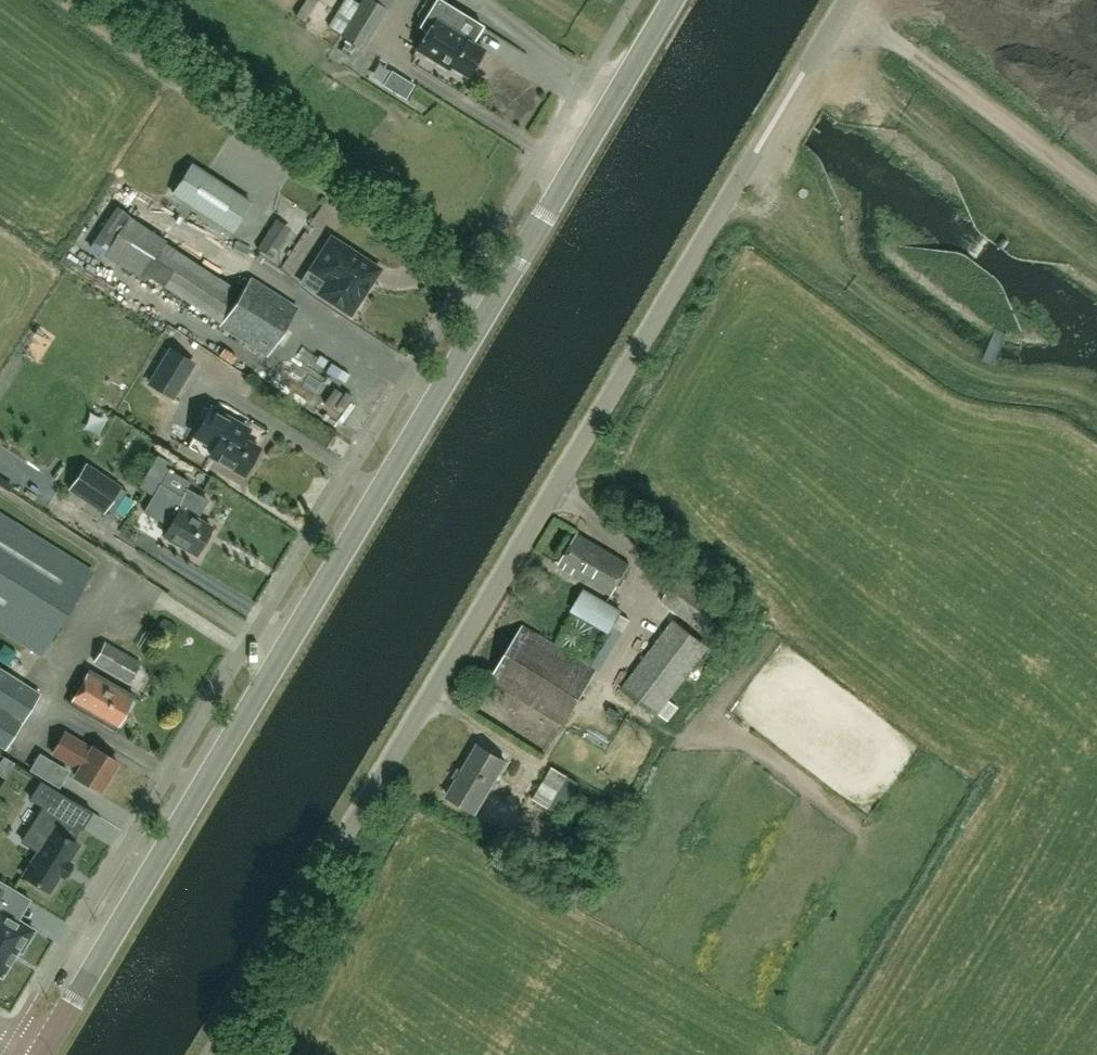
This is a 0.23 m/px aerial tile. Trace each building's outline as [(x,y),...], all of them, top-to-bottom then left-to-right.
[(373,0),(362,0),(340,35),(363,49),(387,9),(373,0)] [(411,7),(422,13),(429,0),(416,0),(411,7)] [(441,0),(435,0),(420,26),(427,30),(428,30),(447,42),(453,32),(456,33),(466,16),(441,0)] [(447,42),(428,30),(427,30),(416,49),(449,69),(451,65),(468,75),(484,50),(456,33),(453,32),(447,42)] [(231,233),(250,204),(193,165),(173,194),(231,233)] [(218,327),(265,358),(295,309),(249,279),(241,292),(166,243),(167,241),(129,216),(104,255),(142,279),(145,274),(220,323),(218,327)] [(258,248),(273,258),(291,229),(276,219),(258,248)] [(314,263),(331,274),(318,293),(350,314),(380,269),(331,237),(314,263)] [(170,398),(191,364),(168,351),(148,385),(170,398)] [(253,457),(259,448),(243,439),(249,430),(211,408),(195,436),(215,448),(210,456),(215,458),(214,461),(223,467),(224,464),(243,475),(253,457)] [(206,500),(185,488),(188,482),(171,472),(172,470),(168,468),(170,464),(157,456),(139,487),(153,495),(143,511),(168,525),(167,526),(169,527),(164,536),(168,538),(167,541),(176,546),(178,544),(197,554),(211,527),(197,519),(198,517),(197,517),(206,500)] [(73,487),(113,514),(127,492),(88,466),(73,487)] [(40,655),(92,572),(0,515),(0,630),(40,655)] [(614,595),(632,565),(580,533),(562,563),(614,595)] [(714,640),(733,613),(680,575),(661,601),(714,640)] [(582,591),(574,605),(613,628),(621,614),(582,591)] [(132,607),(128,617),(148,626),(152,616),(132,607)] [(709,664),(700,657),(708,646),(673,620),(622,689),(656,715),(686,676),(695,683),(709,664)] [(492,679),(566,724),(599,671),(525,625),(492,679)] [(93,661),(129,682),(140,663),(104,642),(93,661)] [(39,694),(0,669),(0,746),(5,749),(39,694)] [(70,706),(114,731),(133,697),(90,672),(70,706)] [(77,776),(105,793),(121,767),(68,736),(56,757),(80,771),(77,776)] [(477,814),(508,764),(481,747),(450,797),(477,814)] [(534,800),(561,815),(580,783),(552,767),(544,781),(559,790),(556,794),(542,786),(534,800)] [(30,829),(46,839),(24,875),(35,882),(34,884),(37,886),(38,885),(49,892),(60,874),(64,876),(71,865),(68,863),(78,846),(71,841),(79,827),(80,827),(63,816),(73,800),(42,781),(30,799),(43,807),(30,829)] [(16,952),(18,949),(22,951),(35,930),(5,912),(9,904),(6,902),(14,889),(0,880),(0,942),(16,952)] [(2,976),(16,952),(0,942),(0,975),(2,976)]
